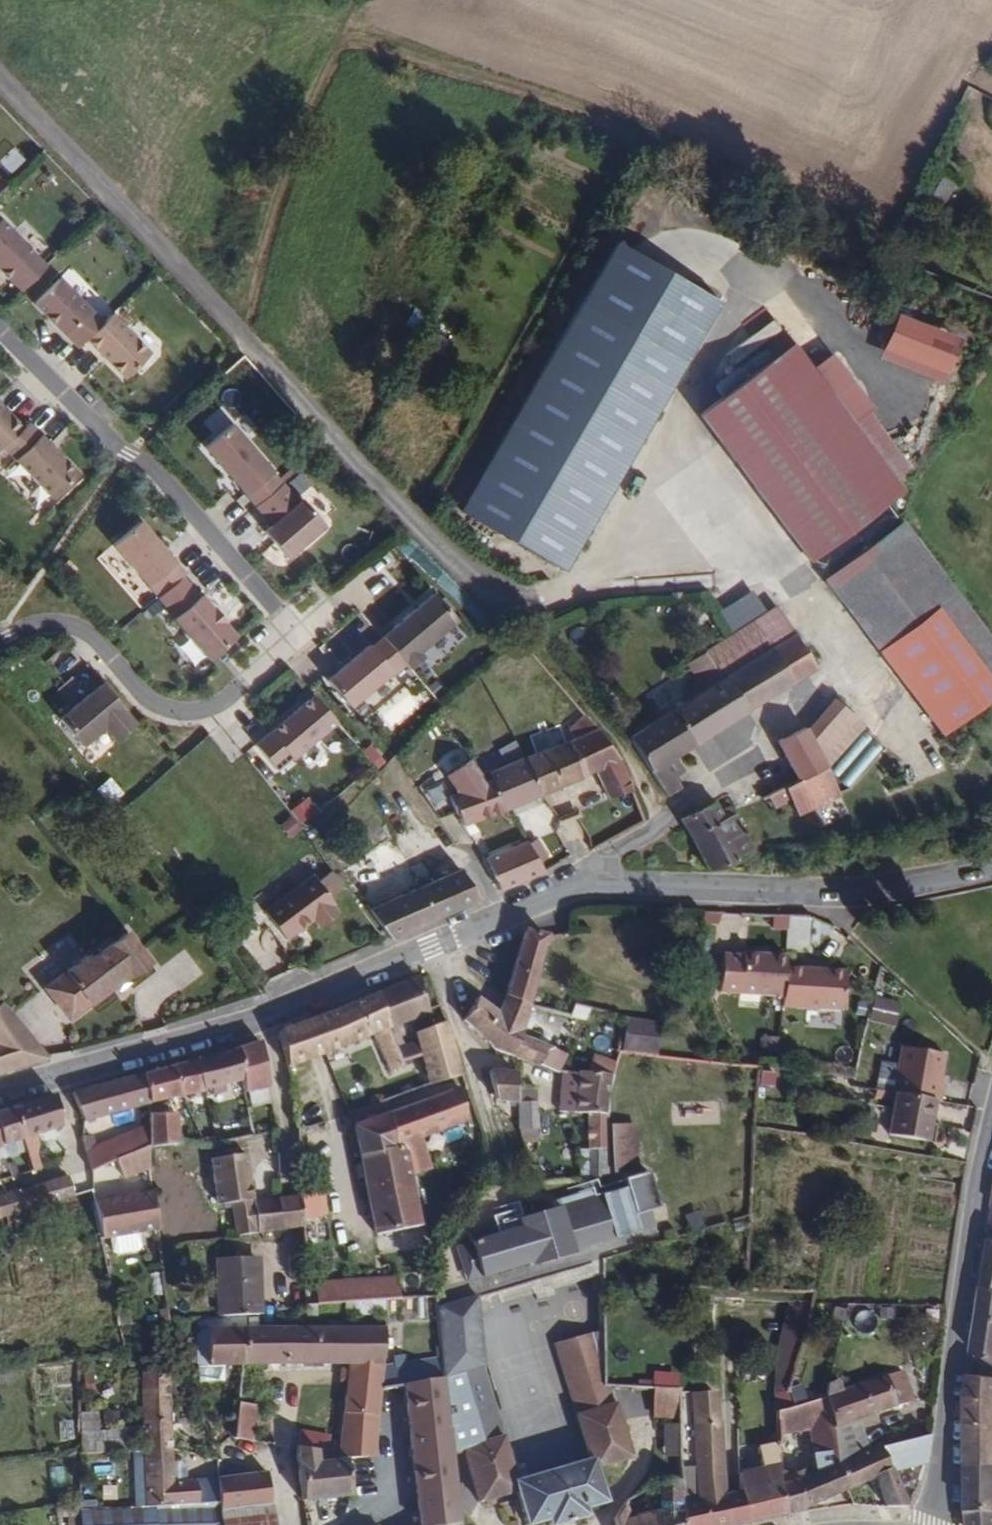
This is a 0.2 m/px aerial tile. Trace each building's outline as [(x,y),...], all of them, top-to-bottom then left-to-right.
[(941,206),(953,182),(940,174),(927,199),(941,206)] [(0,217),(0,266),(14,280),(39,256),(0,217)] [(720,304),(610,241),(456,511),(567,573),(720,304)] [(51,319),(71,290),(61,279),(36,303),(51,319)] [(68,337),(93,312),(71,290),(51,319),(68,337)] [(955,337),(893,312),(878,349),(941,375),(955,337)] [(152,354),(112,314),(87,339),(127,380),(152,354)] [(899,489),(849,423),(790,343),(698,412),(807,558),(899,489)] [(941,375),(878,349),(874,358),(937,384),(941,375)] [(3,406),(1,408),(0,407),(0,443),(4,447),(9,442),(24,428),(3,406)] [(905,462),(866,410),(849,423),(899,489),(901,488),(890,473),(905,462)] [(80,474),(29,423),(24,428),(9,442),(60,494),(80,474)] [(221,467),(247,444),(231,425),(205,448),(221,467)] [(282,485),(247,444),(221,467),(256,508),(282,485)] [(302,547),(339,516),(316,489),(279,521),(302,547)] [(901,520),(822,579),(938,734),(991,694),(991,642),(901,520)] [(149,533),(139,522),(130,530),(140,540),(149,533)] [(178,580),(140,540),(130,530),(113,545),(158,598),(178,580)] [(185,575),(149,533),(140,540),(178,580),(185,575)] [(719,611),(732,631),(764,611),(752,592),(719,611)] [(454,621),(431,593),(417,606),(437,634),(454,621)] [(211,611),(199,596),(196,599),(201,605),(235,639),(222,624),(225,622),(213,609),(211,611)] [(177,624),(201,605),(196,599),(172,619),(177,624)] [(235,639),(201,605),(177,624),(209,661),(235,639)] [(670,756),(812,666),(773,605),(764,611),(732,631),(702,650),(719,676),(627,735),(659,784),(671,777),(679,772),(670,756)] [(437,634),(417,606),(380,638),(402,665),(406,670),(419,658),(415,653),(437,634)] [(402,665),(380,638),(369,649),(366,646),(324,682),(347,709),(389,673),(391,675),(402,665)] [(135,723),(101,682),(76,705),(98,731),(102,727),(115,740),(135,723)] [(288,760),(333,722),(312,697),(253,747),(272,770),(286,757),(288,760)] [(808,740),(837,704),(829,697),(801,726),(808,740)] [(822,767),(861,725),(837,704),(808,740),(822,767)] [(98,731),(76,705),(58,720),(81,746),(98,731)] [(632,788),(620,759),(582,712),(569,726),(573,737),(524,756),(540,792),(596,769),(609,797),(632,788)] [(808,740),(801,726),(774,739),(787,769),(768,778),(773,791),(765,794),(770,808),(787,801),(793,815),(835,794),(822,767),(808,740)] [(502,808),(489,770),(479,775),(460,746),(440,766),(434,759),(413,782),(439,819),(455,812),(461,825),(502,808)] [(540,792),(524,756),(489,770),(502,808),(540,792)] [(131,828),(85,775),(74,785),(83,795),(120,837),(131,828)] [(678,787),(671,777),(659,784),(665,795),(678,787)] [(41,813),(56,800),(51,795),(36,807),(41,813)] [(749,850),(726,804),(716,809),(711,800),(678,817),(704,867),(708,867),(749,850)] [(422,884),(389,834),(381,840),(341,870),(368,907),(422,884)] [(547,855),(538,836),(527,842),(537,860),(547,855)] [(527,842),(526,840),(486,857),(500,888),(543,870),(537,860),(527,842)] [(481,896),(458,868),(422,884),(434,916),(481,896)] [(336,910),(331,903),(334,900),(329,895),(343,885),(331,869),(317,879),(312,872),(264,909),(286,937),(311,918),(317,926),(336,910)] [(434,916),(422,884),(368,907),(388,936),(434,916)] [(798,949),(811,939),(813,916),(790,916),(787,949),(798,949)] [(530,1006),(549,935),(526,929),(524,930),(506,994),(530,1006)] [(71,1015),(127,972),(128,974),(148,959),(126,930),(90,959),(87,953),(47,985),(71,1015)] [(786,965),(787,954),(743,951),(743,954),(722,953),(720,993),(783,997),(786,965)] [(842,1010),(843,975),(815,973),(815,967),(786,965),(783,997),(783,1007),(842,1010)] [(429,1011),(418,977),(376,993),(388,1026),(396,1024),(429,1011)] [(388,1026),(376,993),(312,1018),(324,1052),(373,1032),(387,1067),(401,1062),(396,1047),(388,1026)] [(524,1029),(530,1006),(506,994),(497,1011),(477,997),(461,1018),(494,1050),(558,1071),(565,1054),(521,1035),(524,1029)] [(866,1019),(892,1028),(899,1004),(873,996),(866,1019)] [(0,1000),(0,1070),(46,1056),(0,1000)] [(585,1019),(589,1009),(573,1004),(570,1016),(585,1019)] [(288,1066),(310,1057),(319,1054),(324,1052),(312,1018),(278,1030),(288,1066)] [(657,1056),(660,1024),(626,1019),(622,1053),(657,1056)] [(460,1074),(444,1022),(413,1032),(415,1040),(419,1056),(426,1085),(456,1075),(460,1074)] [(404,1044),(396,1024),(388,1026),(396,1047),(404,1044)] [(268,1084),(261,1038),(237,1045),(242,1078),(244,1091),(268,1084)] [(419,1056),(415,1040),(404,1044),(396,1047),(401,1062),(419,1056)] [(223,1083),(242,1078),(237,1045),(192,1059),(201,1089),(210,1087),(223,1083)] [(941,1079),(946,1053),(900,1045),(892,1093),(894,1094),(936,1101),(941,1102),(944,1080),(941,1079)] [(612,1075),(615,1062),(594,1055),(587,1073),(612,1075)] [(201,1089),(192,1059),(172,1064),(180,1094),(201,1089)] [(180,1094),(172,1064),(142,1073),(149,1102),(180,1094)] [(516,1101),(516,1071),(488,1070),(495,1101),(516,1104),(516,1101)] [(608,1092),(612,1075),(587,1073),(577,1072),(577,1091),(566,1091),(566,1102),(575,1102),(574,1112),(587,1113),(607,1113),(608,1092)] [(149,1102),(142,1073),(71,1091),(84,1121),(149,1102)] [(409,1176),(472,1155),(457,1090),(460,1088),(456,1075),(426,1085),(429,1097),(351,1124),(371,1233),(419,1225),(409,1176)] [(225,1093),(223,1083),(210,1087),(213,1096),(225,1093)] [(932,1125),(936,1101),(894,1094),(887,1137),(933,1146),(937,1126),(932,1125)] [(60,1128),(53,1095),(14,1106),(23,1139),(60,1128)] [(538,1129),(537,1101),(516,1101),(516,1104),(517,1129),(538,1129)] [(14,1106),(0,1110),(0,1141),(1,1146),(4,1156),(25,1150),(23,1139),(14,1106)] [(179,1141),(175,1112),(149,1113),(149,1123),(149,1144),(149,1146),(179,1141)] [(607,1179),(607,1113),(587,1113),(587,1151),(587,1180),(607,1179)] [(149,1144),(149,1123),(116,1136),(122,1155),(149,1144)] [(95,1144),(92,1134),(82,1134),(84,1148),(95,1144)] [(122,1155),(116,1136),(95,1144),(84,1148),(89,1166),(90,1168),(119,1157),(122,1155)] [(149,1146),(149,1144),(122,1155),(119,1157),(126,1174),(151,1164),(149,1146)] [(587,1180),(587,1151),(578,1151),(578,1180),(587,1180)] [(251,1201),(242,1156),(207,1160),(215,1206),(230,1204),(251,1201)] [(17,1173),(14,1160),(6,1162),(9,1175),(17,1173)] [(88,1188),(84,1172),(90,1168),(89,1166),(43,1180),(49,1200),(88,1188)] [(654,1229),(640,1173),(605,1183),(550,1199),(552,1206),(605,1191),(617,1188),(630,1236),(654,1229)] [(49,1200),(43,1180),(17,1188),(22,1208),(49,1200)] [(17,1188),(0,1194),(0,1215),(3,1214),(22,1208),(17,1188)] [(617,1188),(605,1191),(552,1206),(464,1232),(467,1241),(450,1246),(458,1274),(474,1270),(477,1280),(603,1244),(630,1236),(617,1188)] [(157,1230),(156,1225),(153,1191),(98,1197),(101,1235),(157,1230)] [(296,1200),(295,1196),(251,1201),(230,1204),(235,1236),(300,1225),(299,1222),(296,1200)] [(315,1198),(296,1200),(299,1222),(318,1219),(315,1198)] [(6,1226),(52,1214),(49,1200),(22,1208),(3,1214),(6,1226)] [(990,1239),(983,1286),(991,1289),(991,1239),(990,1239)] [(258,1313),(257,1260),(213,1261),(215,1317),(242,1314),(258,1313)] [(477,1280),(474,1270),(458,1274),(461,1284),(477,1280)] [(393,1299),(392,1277),(367,1278),(369,1301),(383,1300),(393,1299)] [(369,1301),(367,1278),(343,1280),(344,1303),(369,1301)] [(344,1303),(343,1280),(311,1282),(311,1305),(344,1303)] [(983,1286),(973,1353),(991,1358),(991,1289),(983,1286)] [(440,1378),(481,1364),(475,1307),(489,1306),(487,1294),(434,1309),(438,1356),(440,1378)] [(384,1313),(383,1300),(369,1301),(344,1303),(345,1316),(384,1313)] [(807,1324),(813,1300),(791,1300),(785,1318),(807,1324)] [(241,1364),(242,1326),(242,1314),(215,1317),(194,1319),(195,1332),(196,1348),(197,1372),(212,1372),(212,1363),(241,1364)] [(805,1336),(807,1324),(785,1318),(776,1354),(798,1353),(805,1336)] [(440,1378),(438,1356),(380,1364),(382,1326),(274,1325),(242,1326),(241,1364),(263,1364),(276,1364),(346,1364),(345,1371),(344,1381),(337,1437),(336,1453),(336,1459),(344,1458),(371,1456),(374,1427),(376,1414),(380,1387),(401,1384),(440,1378)] [(609,1385),(602,1385),(602,1329),(554,1343),(568,1395),(573,1414),(613,1402),(609,1385)] [(788,1389),(798,1353),(776,1354),(773,1389),(776,1413),(793,1407),(788,1389)] [(973,1353),(966,1401),(968,1464),(991,1464),(991,1358),(973,1353)] [(461,1447),(502,1435),(481,1364),(440,1378),(449,1452),(461,1447)] [(170,1448),(168,1375),(139,1370),(140,1427),(115,1428),(115,1450),(119,1450),(170,1448)] [(344,1381),(345,1371),(337,1370),(336,1380),(344,1381)] [(858,1420),(912,1402),(902,1372),(841,1391),(826,1396),(831,1419),(836,1465),(868,1450),(858,1420)] [(672,1389),(673,1378),(652,1377),(651,1388),(672,1389)] [(440,1378),(401,1384),(404,1411),(413,1501),(370,1524),(435,1524),(456,1521),(449,1452),(440,1378)] [(841,1391),(838,1381),(824,1386),(826,1396),(841,1391)] [(404,1411),(401,1384),(380,1387),(376,1414),(385,1413),(404,1411)] [(806,1403),(800,1384),(788,1389),(793,1407),(806,1403)] [(673,1418),(676,1390),(672,1389),(651,1388),(652,1415),(673,1418)] [(836,1465),(831,1419),(826,1396),(806,1403),(793,1407),(776,1413),(778,1435),(809,1432),(812,1466),(795,1474),(796,1478),(802,1509),(847,1490),(836,1465)] [(252,1441),(256,1404),(237,1402),(233,1433),(226,1438),(252,1441)] [(592,1459),(594,1469),(630,1458),(613,1402),(573,1414),(588,1460),(592,1459)] [(718,1422),(715,1407),(691,1409),(692,1423),(718,1422)] [(115,1450),(115,1428),(96,1429),(96,1411),(77,1411),(77,1452),(115,1450)] [(385,1426),(385,1413),(376,1414),(374,1427),(385,1426)] [(718,1422),(692,1423),(692,1468),(692,1500),(681,1502),(682,1524),(730,1524),(724,1493),(718,1422)] [(677,1454),(676,1424),(661,1424),(662,1454),(677,1454)] [(502,1435),(461,1447),(477,1501),(514,1491),(511,1481),(515,1481),(502,1435)] [(922,1467),(926,1438),(881,1449),(878,1446),(868,1450),(836,1465),(847,1490),(874,1478),(883,1505),(907,1506),(893,1473),(922,1467)] [(778,1458),(778,1443),(758,1447),(759,1462),(778,1458)] [(348,1496),(344,1458),(336,1459),(317,1461),(315,1451),(315,1449),(293,1447),(300,1501),(348,1496)] [(172,1499),(170,1448),(119,1450),(119,1458),(129,1458),(132,1507),(142,1507),(144,1504),(151,1504),(172,1503),(172,1499)] [(778,1482),(778,1458),(759,1462),(760,1469),(739,1474),(739,1492),(745,1524),(786,1516),(778,1484),(778,1482)] [(514,1491),(525,1524),(527,1524),(546,1520),(547,1524),(556,1524),(584,1517),(583,1510),(604,1503),(594,1469),(592,1459),(588,1460),(515,1481),(511,1481),(514,1491)] [(109,1472),(109,1461),(88,1461),(89,1473),(109,1472)] [(968,1464),(968,1511),(991,1510),(991,1464),(968,1464)] [(692,1500),(692,1468),(679,1467),(680,1481),(681,1481),(681,1502),(692,1500)] [(268,1505),(263,1470),(215,1475),(217,1506),(218,1511),(268,1505)] [(217,1506),(215,1475),(192,1478),(194,1498),(172,1499),(172,1503),(172,1507),(217,1506)] [(802,1509),(796,1478),(778,1484),(786,1516),(803,1512),(802,1509)] [(681,1502),(681,1481),(680,1481),(656,1480),(656,1509),(650,1511),(651,1524),(682,1524),(681,1502)] [(739,1492),(733,1492),(724,1493),(730,1524),(743,1524),(745,1524),(739,1492)] [(95,1509),(94,1500),(78,1501),(79,1510),(95,1509)] [(78,1501),(53,1504),(54,1515),(64,1515),(65,1524),(79,1524),(79,1510),(78,1501)] [(218,1511),(217,1506),(172,1507),(172,1503),(151,1504),(152,1524),(219,1524),(218,1511)] [(151,1504),(144,1504),(142,1507),(132,1507),(95,1509),(79,1510),(79,1524),(152,1524),(151,1504)] [(650,1511),(627,1516),(623,1504),(612,1520),(614,1524),(651,1524),(650,1511)] [(268,1505),(218,1511),(219,1524),(271,1524),(268,1505)] [(968,1511),(971,1524),(991,1524),(991,1510),(968,1511)]
